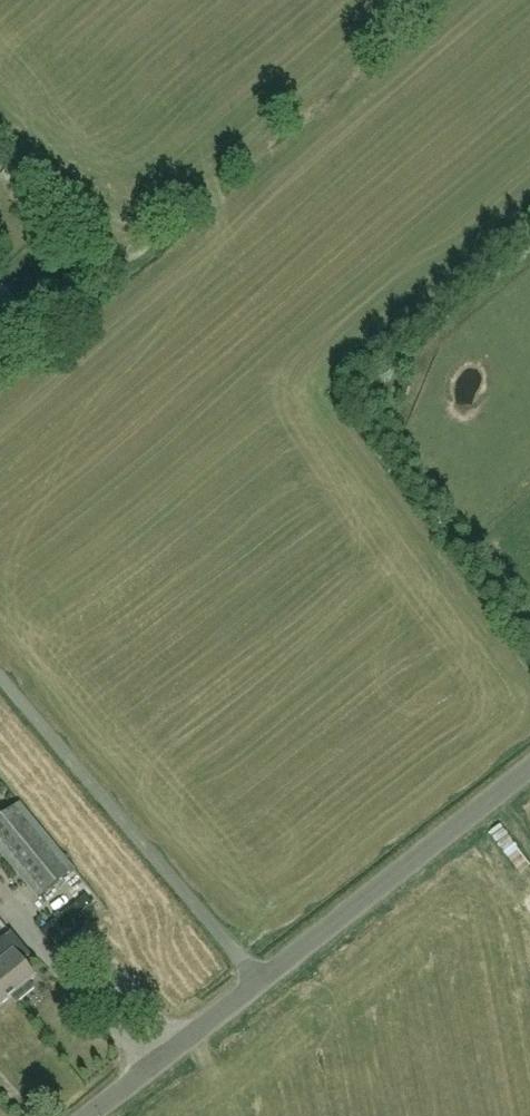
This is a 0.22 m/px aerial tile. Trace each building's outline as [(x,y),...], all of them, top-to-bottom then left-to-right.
[(0,820),(0,850),(40,898),(74,869),(20,804),(0,820)] [(11,923),(0,906),(0,930),(11,923)] [(12,996),(17,1002),(35,988),(29,982),(35,977),(21,959),(28,953),(12,933),(0,943),(0,1006),(12,996)]
